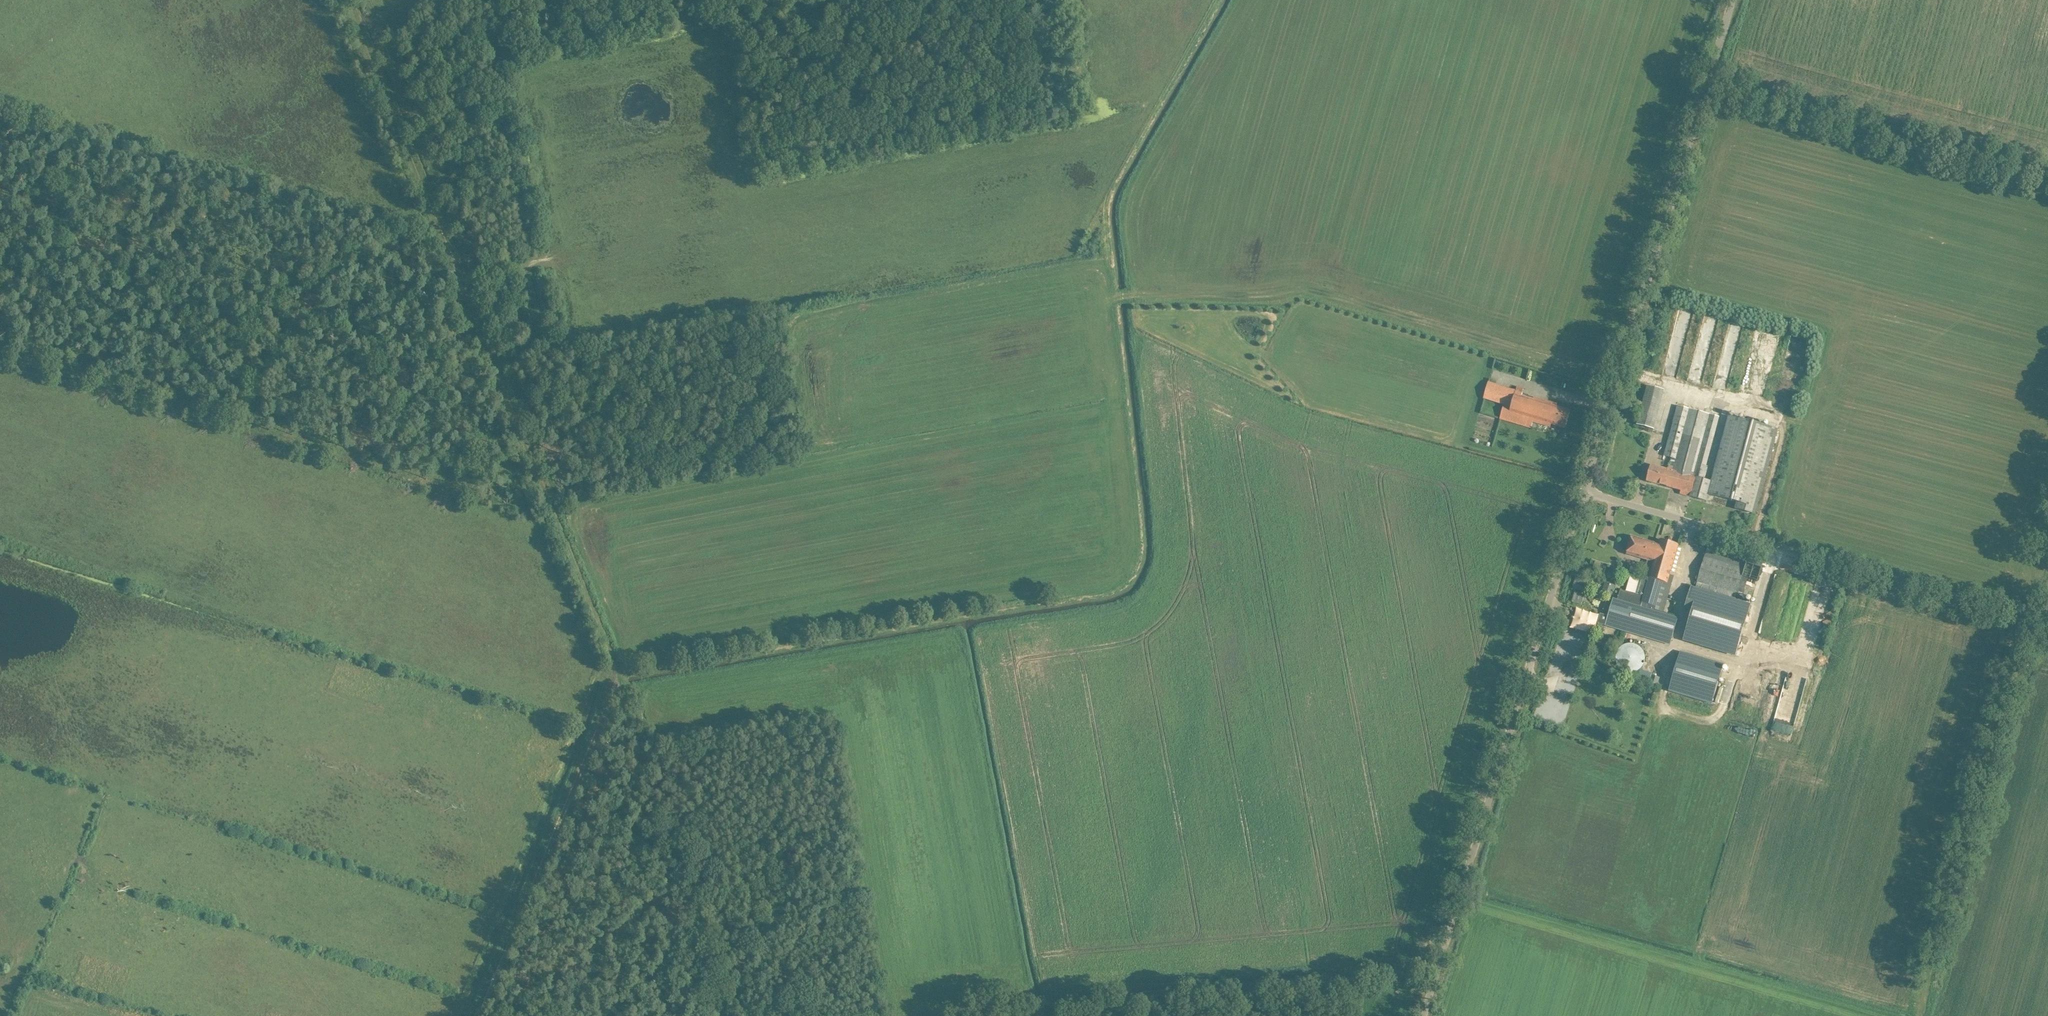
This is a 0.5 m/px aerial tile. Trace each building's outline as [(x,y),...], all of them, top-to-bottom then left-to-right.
[(1792,333),(1790,342),(1802,345),(1804,336),(1792,333)] [(1484,398),(1504,404),(1500,418),(1531,428),(1533,421),(1551,426),(1551,424),(1565,428),(1570,411),(1557,407),(1557,404),(1534,398),(1533,400),(1522,396),(1524,389),(1490,379),(1484,398)] [(1652,428),(1665,390),(1648,385),(1636,424),(1652,428)] [(1719,417),(1688,408),(1678,406),(1665,456),(1676,459),(1673,470),(1669,469),(1670,467),(1669,467),(1668,470),(1651,465),(1647,480),(1682,490),(1681,494),(1707,501),(1709,494),(1737,502),(1735,508),(1755,514),(1778,430),(1729,417),(1711,482),(1702,480),(1719,417)] [(1643,598),(1642,601),(1656,605),(1663,582),(1667,583),(1678,544),(1660,539),(1659,544),(1632,536),(1626,554),(1654,562),(1643,598)] [(1698,581),(1737,593),(1744,570),(1705,558),(1698,581)] [(1573,591),(1571,602),(1581,604),(1584,593),(1573,591)] [(1642,601),(1643,598),(1621,591),(1618,600),(1614,599),(1606,625),(1671,645),(1679,619),(1641,607),(1642,601)] [(1736,654),(1750,606),(1699,591),(1684,638),(1736,654)] [(1588,626),(1593,619),(1586,615),(1582,621),(1588,626)] [(1636,674),(1645,651),(1623,642),(1614,664),(1636,674)] [(1712,704),(1724,664),(1680,651),(1668,691),(1712,704)] [(1791,738),(1806,674),(1788,670),(1778,712),(1774,711),(1769,733),(1791,738)]
